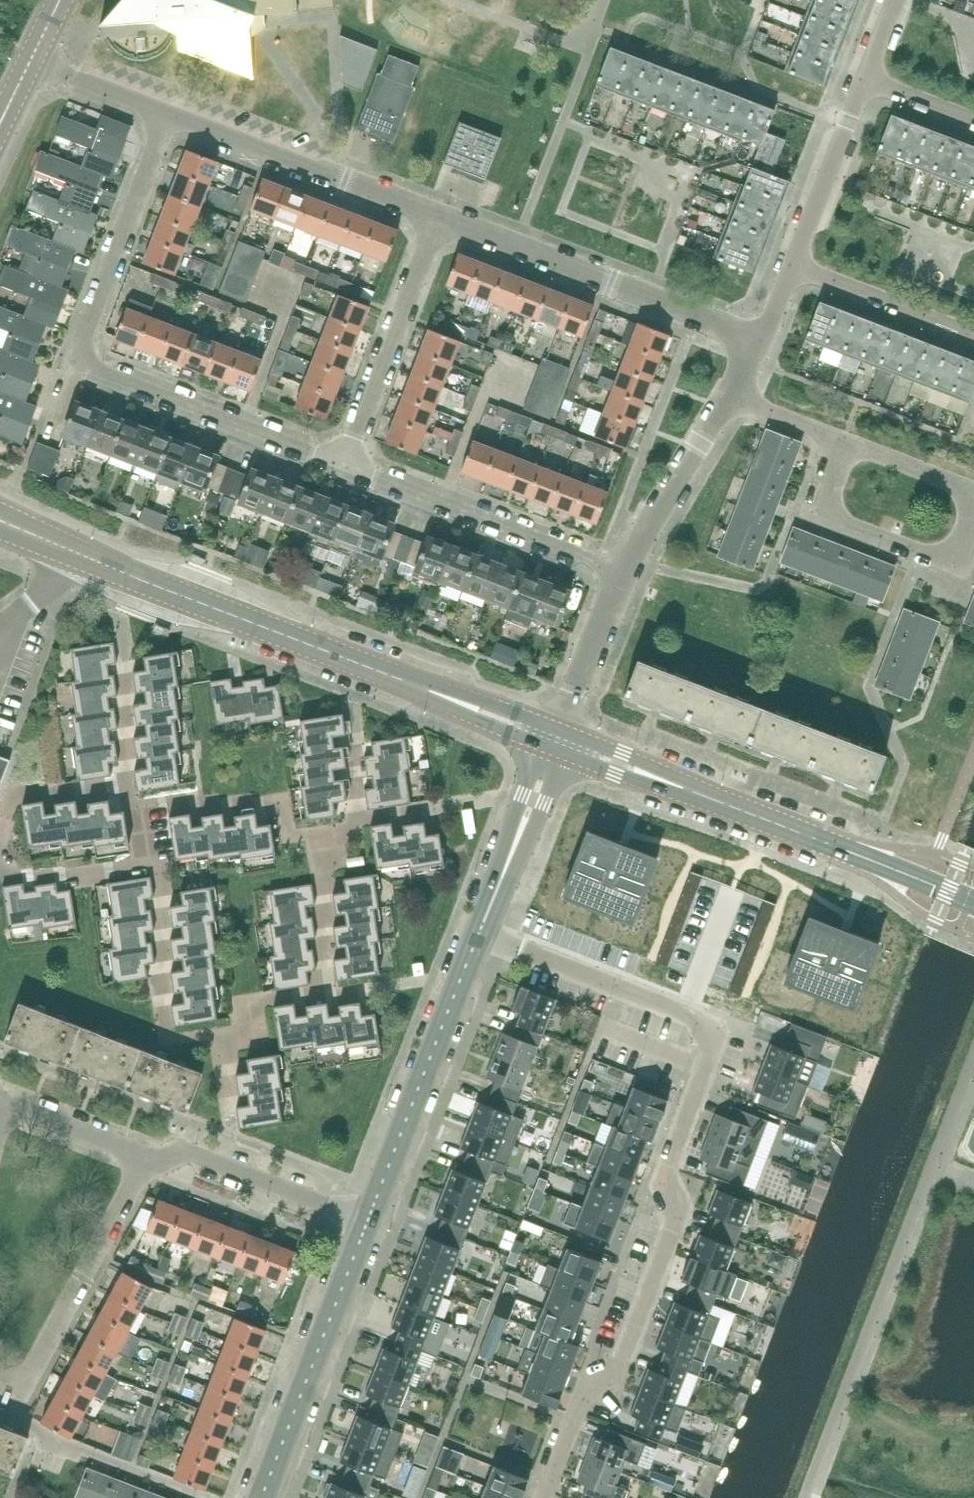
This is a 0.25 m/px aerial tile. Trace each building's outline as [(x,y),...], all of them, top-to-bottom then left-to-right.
[(99,27),(180,21),(181,34),(178,34),(179,51),(252,79),(249,39),(265,28),(264,15),(298,13),(297,0),(122,0),(99,27)] [(817,0),(816,0),(812,0),(806,17),(845,31),(847,32),(850,25),(848,24),(852,13),(817,0)] [(817,0),(852,13),(854,14),(857,7),(855,6),(857,0),(817,0)] [(841,43),(845,31),(806,17),(799,35),(838,49),(840,51),(843,43),(841,43)] [(834,61),(838,49),(799,35),(792,53),(831,68),(833,68),(836,62),(834,61)] [(361,91),(378,50),(340,36),(340,42),(343,84),(361,91)] [(618,50),(619,47),(612,44),(596,86),(616,93),(630,55),(629,55),(618,50)] [(636,57),(637,54),(630,51),(629,55),(630,55),(616,93),(634,100),(648,62),(647,62),(636,57)] [(827,79),(831,68),(792,53),(785,71),(826,87),(829,80),(827,79)] [(412,86),(419,66),(389,55),(381,74),(378,73),(356,129),(370,135),(372,138),(376,140),(379,138),(380,138),(394,144),(415,88),(412,86)] [(654,64),(655,61),(648,58),(647,62),(648,62),(634,100),(652,107),(666,69),(665,69),(654,64)] [(672,71),(673,68),(667,65),(665,69),(666,69),(652,107),(670,114),(684,76),(683,75),(672,71)] [(690,78),(691,75),(684,72),(683,75),(684,76),(670,114),(688,121),(702,83),(701,82),(690,78)] [(708,85),(709,82),(702,79),(701,82),(702,83),(688,121),(706,128),(721,90),(719,89),(708,85)] [(726,92),(728,89),(721,86),(719,89),(721,90),(706,128),(724,135),(739,97),(737,96),(726,92)] [(744,99),(746,96),(739,93),(737,96),(739,97),(724,135),(742,142),(743,139),(757,104),(755,103),(744,99)] [(762,106),(764,103),(757,100),(755,103),(757,104),(743,139),(761,146),(757,157),(776,164),(785,140),(766,133),(776,107),(775,107),(774,110),(762,106)] [(899,118),(900,115),(893,112),(891,115),(877,153),(896,160),(910,122),(899,118)] [(111,179),(126,140),(63,116),(55,135),(89,148),(82,166),(82,168),(104,176),(111,179)] [(917,125),(918,122),(911,119),(910,122),(896,160),(914,167),(929,129),(928,129),(917,125)] [(485,179),(501,138),(460,122),(444,163),(485,179)] [(935,132),(936,128),(929,126),(928,129),(929,129),(914,167),(932,174),(947,136),(946,136),(935,132)] [(953,139),(954,135),(947,133),(946,136),(947,136),(932,174),(950,181),(965,143),(964,143),(953,139)] [(972,142),(965,140),(964,143),(965,143),(950,181),(968,188),(973,173),(973,147),(971,146),(972,142)] [(209,185),(218,162),(187,150),(178,173),(209,185)] [(82,166),(48,154),(41,151),(34,170),(68,183),(61,201),(61,202),(90,213),(90,212),(104,176),(82,168),(82,166)] [(776,164),(757,157),(745,186),(780,200),(782,201),(785,194),(782,193),(787,182),(790,183),(790,182),(772,175),(776,164)] [(201,208),(209,185),(178,173),(170,196),(201,208)] [(274,218),(286,188),(263,179),(251,210),(274,218)] [(239,197),(248,200),(252,188),(244,185),(239,197)] [(780,200),(745,186),(741,185),(734,203),(773,218),(776,219),(778,212),(776,211),(780,200)] [(296,227),(308,196),(286,188),(274,218),(296,227)] [(61,202),(61,201),(34,191),(27,210),(61,222),(53,241),(53,242),(75,251),(83,253),(97,215),(90,212),(90,213),(61,202)] [(192,230),(201,208),(170,196),(161,218),(192,230)] [(318,236),(330,205),(308,196),(296,227),(318,236)] [(244,212),(248,200),(239,197),(235,208),(244,212)] [(773,218),(734,203),(727,221),(766,236),(769,237),(772,231),(769,229),(773,218)] [(341,244),(353,214),(330,205),(318,236),(341,244)] [(364,253),(376,222),(353,214),(341,244),(364,253)] [(184,253),(192,230),(161,218),(152,241),(184,253)] [(762,247),(766,236),(727,221),(720,239),(759,254),(762,255),(764,249),(762,247)] [(386,262),(398,231),(376,222),(364,253),(386,262)] [(53,241),(20,228),(12,225),(5,244),(39,257),(32,275),(31,276),(61,287),(75,251),(53,242),(53,241)] [(222,241),(231,245),(235,233),(227,230),(222,241)] [(755,266),(759,254),(720,239),(713,258),(751,272),(755,273),(758,267),(755,266)] [(175,276),(184,253),(152,241),(144,263),(175,276)] [(227,256),(231,245),(222,241),(218,253),(227,256)] [(266,252),(240,242),(239,242),(236,250),(263,261),(266,252)] [(259,271),(263,261),(236,250),(232,261),(259,271)] [(469,294),(481,263),(458,254),(446,285),(469,294)] [(255,282),(259,271),(232,261),(228,271),(255,282)] [(303,275),(307,266),(296,262),(293,271),(303,275)] [(492,303),(504,272),(481,263),(469,294),(492,303)] [(32,275),(5,266),(0,279),(0,285),(31,298),(25,316),(24,317),(46,326),(47,325),(54,328),(69,290),(61,287),(31,276),(32,275)] [(307,266),(303,275),(316,279),(319,270),(307,266)] [(251,292),(255,282),(228,271),(224,282),(251,292)] [(514,311),(526,280),(504,272),(492,303),(514,311)] [(161,287),(164,279),(153,274),(150,283),(161,287)] [(214,290),(218,278),(210,275),(205,287),(214,290)] [(164,279),(161,287),(173,292),(176,283),(164,279)] [(349,292),(353,283),(340,279),(337,287),(349,292)] [(537,320),(549,289),(526,280),(514,311),(537,320)] [(247,303),(251,292),(224,282),(220,293),(247,303)] [(310,297),(315,285),(306,282),(301,294),(310,297)] [(353,283),(349,292),(360,296),(364,287),(353,283)] [(559,328),(571,298),(549,289),(537,320),(559,328)] [(206,304),(209,295),(197,291),(194,300),(206,304)] [(209,295),(206,304),(218,309),(221,300),(209,295)] [(360,330),(369,307),(339,295),(330,318),(360,330)] [(138,348),(150,317),(154,307),(130,298),(115,339),(138,348)] [(582,337),(594,306),(571,298),(559,328),(582,337)] [(827,304),(828,301),(821,299),(820,302),(805,340),(824,347),(839,309),(838,309),(827,304)] [(0,306),(0,328),(10,332),(3,350),(2,350),(32,362),(46,326),(24,317),(25,316),(0,306)] [(838,366),(842,354),(857,316),(856,316),(845,311),(846,308),(839,306),(838,309),(839,309),(824,347),(820,359),(838,366)] [(251,321),(255,313),(243,308),(239,317),(251,321)] [(863,318),(864,315),(857,312),(856,316),(857,316),(842,354),(861,361),(875,323),(874,323),(863,318)] [(255,313),(251,321),(263,326),(266,317),(255,313)] [(288,328),(297,331),(302,319),(293,316),(288,328)] [(160,356),(172,326),(150,317),(138,348),(160,356)] [(352,352),(360,330),(330,318),(321,341),(352,352)] [(881,325),(882,322),(876,319),(874,323),(875,323),(861,361),(879,368),(893,330),(892,330),(881,325)] [(454,333),(458,324),(447,320),(443,328),(454,333)] [(591,332),(599,335),(604,323),(595,320),(591,332)] [(660,358),(669,335),(638,323),(629,346),(660,358)] [(458,324),(454,333),(467,338),(470,329),(458,324)] [(183,365),(194,334),(172,326),(160,356),(183,365)] [(899,332),(901,329),(894,326),(892,330),(893,330),(879,368),(897,375),(911,337),(899,332)] [(293,343),(297,331),(288,328),(284,339),(293,343)] [(451,365),(460,342),(429,330),(421,353),(451,365)] [(595,347),(599,335),(591,332),(586,343),(595,347)] [(917,339),(919,336),(912,333),(911,337),(897,375),(915,382),(930,344),(929,344),(917,339)] [(205,373),(217,343),(194,334),(183,365),(205,373)] [(499,350),(502,342),(491,337),(488,346),(499,350)] [(936,346),(937,343),(930,340),(929,344),(930,344),(915,382),(933,389),(948,351),(947,350),(936,346)] [(343,374),(352,352),(321,341),(313,363),(343,374)] [(502,342),(499,350),(511,355),(514,346),(502,342)] [(228,382),(240,352),(217,343),(205,373),(228,382)] [(652,380),(660,358),(629,346),(621,368),(652,380)] [(954,353),(955,350),(948,347),(947,350),(948,351),(933,389),(951,396),(966,358),(965,357),(954,353)] [(3,350),(0,349),(0,371),(3,372),(0,380),(0,393),(25,403),(26,402),(40,365),(32,362),(2,350),(3,350)] [(489,366),(494,355),(485,351),(480,363),(489,366)] [(250,391),(263,361),(240,352),(228,382),(250,391)] [(442,387),(451,365),(421,353),(412,375),(442,387)] [(973,357),(966,354),(965,357),(966,358),(951,396),(969,403),(973,390),(973,361),(972,360),(973,357)] [(571,368),(548,359),(543,358),(540,366),(567,377),(571,368)] [(271,373),(280,376),(284,364),(276,361),(271,373)] [(335,397),(343,374),(313,363),(304,385),(335,397)] [(574,376),(582,380),(587,368),(578,365),(574,376)] [(563,387),(567,377),(540,366),(536,377),(563,387)] [(643,403),(652,380),(621,368),(613,391),(643,403)] [(275,387),(280,376),(271,373),(267,384),(275,387)] [(434,410),(442,387),(412,375),(403,398),(434,410)] [(578,392),(582,380),(574,376),(569,388),(578,392)] [(559,398),(563,387),(536,377),(532,387),(559,398)] [(326,420),(335,397),(304,385),(295,408),(326,420)] [(467,397),(476,400),(481,388),(472,385),(467,397)] [(555,408),(559,398),(532,387),(528,398),(555,408)] [(634,425),(643,403),(613,391),(604,414),(634,425)] [(22,444),(37,406),(26,402),(25,403),(0,393),(0,436),(22,444)] [(472,412),(476,400),(467,397),(463,409),(472,412)] [(425,432),(434,410),(403,398),(394,420),(425,432)] [(551,420),(555,408),(528,398),(524,409),(551,420)] [(87,447),(100,410),(77,401),(63,437),(87,447)] [(508,420),(511,411),(499,407),(496,415),(508,420)] [(110,456),(124,419),(100,410),(87,447),(110,456)] [(570,413),(561,410),(557,422),(565,425),(570,413)] [(511,411),(508,420),(519,424),(522,416),(511,411)] [(634,427),(634,425),(604,414),(595,437),(626,448),(631,436),(634,437),(637,428),(634,427)] [(134,465),(148,428),(124,419),(110,456),(134,465)] [(416,454),(425,432),(394,420),(386,443),(416,454)] [(553,437),(556,429),(544,424),(541,432),(553,437)] [(157,474),(171,437),(148,428),(134,465),(157,474)] [(556,429),(553,437),(564,441),(567,433),(556,429)] [(450,441),(459,445),(463,433),(455,430),(450,441)] [(796,455),(801,443),(767,430),(757,455),(791,468),(791,467),(796,455)] [(181,483),(195,447),(171,437),(157,474),(158,474),(156,478),(158,478),(159,483),(174,489),(178,486),(180,487),(181,483)] [(455,456),(459,445),(450,441),(446,453),(455,456)] [(496,450),(474,441),(473,441),(461,472),(485,481),(496,450)] [(597,454),(601,446),(588,441),(585,450),(597,454)] [(49,446),(38,442),(37,442),(27,468),(39,472),(49,446)] [(60,451),(58,450),(49,446),(39,472),(50,477),(60,451)] [(601,446),(597,454),(609,459),(612,450),(601,446)] [(205,492),(207,486),(216,463),(219,456),(195,447),(181,483),(205,492)] [(507,489),(519,459),(496,450),(485,481),(507,489)] [(787,480),(791,468),(757,455),(747,481),(782,494),(782,493),(781,492),(786,480),(787,480)] [(530,498),(541,467),(519,459),(507,489),(530,498)] [(218,490),(226,467),(216,463),(207,486),(218,490)] [(229,494),(238,471),(226,467),(218,490),(229,494)] [(552,506),(564,476),(541,467),(530,498),(552,506)] [(277,478),(253,469),(252,469),(250,476),(241,499),(239,505),(263,514),(277,478)] [(241,499),(250,476),(238,471),(229,494),(241,499)] [(586,484),(574,515),(597,524),(608,493),(593,487),(595,483),(597,477),(590,475),(586,484)] [(574,515),(586,484),(564,476),(552,506),(574,515)] [(286,523),(300,487),(277,478),(263,514),(286,523)] [(777,505),(782,494),(747,481),(738,506),(772,519),(772,518),(772,517),(777,505)] [(307,538),(324,496),(300,487),(286,523),(302,529),(299,535),(307,538)] [(308,538),(306,541),(307,542),(330,550),(331,548),(331,547),(347,505),(324,496),(308,538)] [(130,516),(135,505),(121,499),(116,511),(130,516)] [(354,556),(371,514),(347,505),(331,547),(354,556)] [(768,530),(772,519),(738,506),(728,531),(762,544),(763,543),(762,542),(767,530),(768,530)] [(156,511),(152,520),(162,525),(166,516),(156,511)] [(371,514),(354,556),(356,557),(363,559),(363,560),(363,561),(365,564),(369,566),(374,567),(378,566),(379,566),(379,565),(384,553),(392,531),(395,524),(371,514)] [(806,534),(807,533),(794,528),(781,562),(807,572),(820,538),(819,538),(818,539),(806,534)] [(393,557),(402,535),(392,531),(384,553),(393,557)] [(758,555),(762,544),(728,531),(718,556),(753,569),(753,568),(757,555),(758,555)] [(404,561),(413,539),(402,535),(393,557),(404,561)] [(453,546),(429,536),(428,536),(425,544),(417,566),(415,572),(431,579),(429,583),(438,586),(453,546)] [(831,544),(831,542),(820,538),(807,572),(832,582),(845,548),(844,547),(844,549),(831,544)] [(417,566),(425,544),(413,539),(404,561),(417,566)] [(263,569),(271,551),(250,542),(243,560),(263,569)] [(463,591),(477,555),(453,546),(438,586),(446,589),(448,585),(463,591)] [(856,554),(856,552),(845,548),(832,582),(857,592),(870,557),(869,557),(868,558),(856,554)] [(486,600),(500,564),(477,555),(463,591),(486,600)] [(881,563),(881,562),(870,557),(857,592),(882,601),(895,567),(894,567),(893,568),(881,563)] [(302,562),(296,577),(314,585),(320,570),(302,562)] [(510,609),(523,573),(500,564),(486,600),(510,609)] [(510,609),(506,619),(529,628),(533,618),(547,582),(523,573),(510,609)] [(322,575),(316,589),(338,598),(342,589),(344,584),(322,575)] [(557,627),(571,591),(547,582),(533,618),(557,627)] [(970,610),(969,610),(964,622),(973,626),(973,600),(970,610)] [(939,623),(905,610),(904,611),(906,612),(901,625),(899,624),(895,635),(929,648),(929,647),(927,646),(931,638),(933,639),(939,623)] [(923,663),(929,648),(895,635),(894,636),(896,637),(891,650),(889,649),(885,661),(919,674),(919,673),(917,672),(921,663),(923,663)] [(107,665),(117,663),(113,642),(71,649),(74,669),(78,669),(80,680),(109,676),(107,665)] [(170,655),(178,653),(178,652),(144,657),(144,659),(145,659),(147,670),(133,672),(136,693),(145,692),(170,687),(179,686),(175,666),(172,666),(170,655)] [(687,721),(701,685),(638,661),(624,697),(687,721)] [(913,689),(919,674),(885,661),(884,661),(887,662),(882,675),(880,674),(875,686),(909,699),(910,698),(908,697),(911,688),(913,689)] [(108,697),(118,696),(114,675),(109,676),(80,680),(72,682),(75,702),(78,701),(80,713),(110,708),(108,697)] [(244,686),(233,688),(231,678),(210,682),(217,725),(237,721),(236,718),(248,716),(244,686)] [(276,686),(265,687),(264,678),(243,681),(244,686),(248,716),(249,724),(270,721),(269,717),(281,716),(282,724),(284,723),(278,685),(276,685),(276,686)] [(748,744),(762,708),(701,685),(687,721),(748,744)] [(176,699),(172,699),(170,687),(145,692),(147,703),(133,705),(137,726),(146,724),(171,720),(179,719),(176,699)] [(108,730),(118,729),(115,708),(110,708),(80,713),(72,714),(75,735),(79,734),(81,746),(110,741),(108,730)] [(810,768),(824,732),(762,708),(748,744),(810,768)] [(332,737),(346,735),(343,714),(300,720),(303,741),(307,740),(309,752),(334,748),(332,737)] [(177,731),(173,732),(171,720),(146,724),(148,735),(134,738),(137,758),(146,757),(172,753),(180,752),(177,731)] [(870,791),(884,755),(824,732),(810,768),(870,791)] [(402,739),(410,737),(409,736),(371,742),(371,744),(372,744),(374,755),(364,757),(367,777),(372,777),(403,771),(411,770),(408,750),(404,750),(402,739)] [(109,763),(118,761),(115,740),(110,741),(81,746),(72,747),(76,767),(79,767),(81,779),(73,780),(73,782),(111,776),(111,774),(109,763)] [(333,770),(347,767),(343,747),(334,748),(309,752),(301,753),(304,773),(307,773),(309,785),(335,781),(333,770)] [(177,764),(173,765),(172,753),(146,757),(148,768),(134,770),(138,791),(180,784),(177,764)] [(10,760),(0,756),(0,787),(10,760)] [(409,782),(405,783),(403,771),(372,777),(374,788),(365,789),(368,810),(412,803),(409,782)] [(333,802),(347,800),(344,779),(335,781),(309,785),(301,786),(304,806),(308,806),(310,817),(302,819),(302,821),(336,815),(336,813),(335,813),(333,802)] [(122,812),(111,814),(109,800),(88,804),(89,813),(93,838),(95,846),(115,843),(115,839),(126,837),(128,845),(129,846),(124,811),(122,812)] [(57,813),(46,815),(43,801),(22,805),(29,847),(50,844),(49,840),(61,838),(57,813)] [(89,813),(78,814),(76,801),(55,804),(57,813),(61,838),(62,847),(82,843),(82,840),(93,838),(89,813)] [(236,825),(225,827),(223,813),(202,817),(203,826),(207,851),(209,859),(229,856),(228,852),(240,851),(236,825)] [(269,825),(258,827),(256,813),(235,816),(236,825),(240,851),(242,859),(262,856),(261,852),(273,850),(274,858),(276,858),(271,824),(269,824),(269,825)] [(203,826),(192,828),(190,814),(169,817),(176,860),(196,857),(196,853),(207,851),(203,826)] [(437,834),(426,836),(424,822),(403,826),(405,835),(409,860),(410,868),(430,865),(430,861),(441,860),(443,868),(445,867),(442,851),(439,833),(437,833),(437,834)] [(405,835),(393,836),(391,823),(370,826),(377,869),(397,865),(397,862),(409,860),(405,835)] [(588,832),(563,897),(632,924),(657,859),(623,846),(588,832)] [(703,877),(691,872),(656,962),(669,967),(703,877)] [(370,877),(378,875),(378,873),(344,879),(344,881),(345,881),(346,892),(332,894),(336,915),(345,913),(370,909),(378,908),(375,887),(372,888),(370,877)] [(144,899),(154,898),(151,877),(108,884),(111,904),(114,903),(116,915),(146,910),(144,899)] [(36,891),(25,893),(24,883),(3,887),(9,929),(30,926),(29,922),(41,921),(36,891)] [(69,891),(58,892),(56,883),(35,886),(36,891),(41,921),(42,929),(62,926),(62,922),(74,920),(75,928),(77,928),(71,890),(69,890),(69,891)] [(306,906),(315,905),(312,884),(269,890),(272,911),(276,910),(278,922),(308,917),(306,906)] [(209,889),(215,888),(215,886),(181,891),(181,893),(182,893),(183,904),(170,906),(173,927),(182,926),(217,921),(214,900),(210,901),(209,889)] [(776,905),(764,900),(730,990),(742,995),(776,905)] [(151,909),(146,910),(116,915),(108,916),(111,937),(115,936),(117,948),(147,943),(145,932),(154,930),(151,909)] [(370,909),(345,913),(347,924),(333,927),(337,948),(346,946),(371,942),(379,941),(376,920),(372,921),(370,909)] [(306,939),(316,937),(312,917),(308,917),(278,922),(269,923),(273,943),(276,943),(278,955),(308,950),(306,939)] [(809,918),(785,983),(854,1010),(879,945),(844,931),(809,918)] [(214,933),(210,934),(209,922),(182,926),(184,937),(170,939),(174,960),(183,959),(209,955),(217,953),(214,933)] [(152,942),(147,943),(117,948),(109,949),(112,969),(116,969),(118,980),(109,982),(110,984),(148,977),(148,976),(147,976),(145,965),(155,963),(152,942)] [(371,942),(346,946),(347,957),(334,959),(337,980),(380,973),(376,953),(373,954),(371,942)] [(307,972),(316,970),(313,949),(308,950),(278,955),(270,956),(273,976),(277,976),(278,988),(271,989),(271,991),(310,985),(309,983),(308,983),(307,972)] [(214,966),(210,966),(209,955),(183,959),(184,970),(171,972),(174,993),(183,991),(208,987),(217,986),(214,966)] [(516,1025),(543,1035),(557,1000),(521,986),(512,1010),(520,1013),(516,1025)] [(214,999),(210,999),(208,987),(183,991),(185,1002),(171,1005),(175,1025),(217,1019),(214,999)] [(373,1014),(362,1016),(360,1002),(339,1006),(340,1015),(345,1040),(346,1048),(366,1045),(366,1041),(377,1039),(379,1048),(381,1047),(375,1013),(373,1013),(373,1014)] [(81,1026),(35,1009),(20,1003),(5,1042),(66,1066),(81,1026)] [(308,1015),(297,1017),(294,1003),(274,1006),(281,1049),(301,1046),(300,1043),(312,1041),(308,1015)] [(340,1015),(329,1016),(327,1003),(306,1006),(308,1015),(312,1041),(313,1049),(333,1046),(333,1042),(345,1040),(340,1015)] [(529,1068),(537,1046),(539,1047),(543,1035),(516,1025),(512,1036),(504,1033),(495,1055),(529,1068)] [(142,1049),(96,1032),(81,1026),(66,1066),(126,1089),(142,1049)] [(771,1044),(762,1067),(797,1081),(808,1085),(816,1062),(806,1058),(810,1046),(783,1036),(779,1047),(771,1044)] [(202,1073),(149,1052),(142,1049),(126,1089),(188,1112),(202,1073)] [(594,1071),(604,1071),(604,1085),(620,1086),(621,1054),(595,1053),(594,1071)] [(273,1057),(282,1056),(281,1054),(247,1059),(247,1061),(248,1061),(249,1072),(236,1074),(239,1095),(248,1094),(274,1090),(282,1088),(279,1068),(275,1069),(273,1057)] [(520,1091),(529,1068),(495,1055),(486,1078),(495,1081),(490,1093),(517,1103),(522,1091),(520,1091)] [(571,1076),(580,1077),(583,1060),(574,1058),(571,1076)] [(762,1067),(753,1090),(761,1093),(757,1104),(784,1115),(795,1119),(798,1111),(808,1085),(797,1081),(762,1067)] [(580,1090),(586,1092),(589,1094),(594,1082),(585,1079),(580,1090)] [(668,1100),(633,1086),(625,1107),(614,1102),(614,1103),(660,1121),(668,1100)] [(279,1101),(276,1101),(274,1090),(248,1094),(250,1105),(236,1107),(240,1128),(283,1121),(279,1101)] [(477,1101),(468,1125),(515,1143),(524,1119),(513,1115),(517,1103),(490,1093),(486,1105),(477,1101)] [(586,1103),(577,1099),(572,1110),(581,1114),(586,1103)] [(652,1142),(660,1121),(614,1103),(607,1121),(614,1124),(613,1126),(648,1140),(652,1142)] [(717,1114),(708,1137),(766,1159),(779,1125),(768,1120),(730,1106),(726,1118),(717,1114)] [(581,1114),(572,1110),(568,1121),(577,1125),(581,1114)] [(468,1125),(460,1148),(468,1151),(464,1162),(491,1172),(502,1176),(506,1166),(515,1143),(468,1125)] [(641,1160),(648,1140),(613,1126),(605,1146),(641,1160)] [(708,1137),(700,1159),(709,1163),(705,1174),(742,1188),(744,1184),(755,1189),(766,1159),(708,1137)] [(571,1143),(562,1140),(558,1151),(567,1155),(571,1143)] [(594,1142),(587,1162),(598,1166),(633,1180),(641,1160),(605,1146),(594,1142)] [(567,1155),(558,1151),(553,1162),(562,1166),(567,1155)] [(443,1192),(478,1206),(491,1172),(464,1162),(460,1172),(452,1169),(443,1192)] [(633,1180),(598,1166),(590,1187),(625,1200),(633,1180)] [(548,1181),(539,1177),(535,1188),(544,1192),(548,1181)] [(625,1200),(590,1187),(582,1207),(618,1220),(625,1200)] [(530,1200),(527,1207),(540,1212),(547,1193),(544,1192),(535,1188),(530,1200)] [(716,1217),(712,1227),(739,1237),(752,1203),(717,1189),(707,1213),(716,1217)] [(465,1239),(478,1206),(443,1192),(434,1215),(442,1219),(439,1229),(465,1239)] [(170,1239),(181,1208),(159,1200),(147,1230),(170,1239)] [(571,1202),(563,1223),(574,1228),(610,1241),(618,1220),(582,1207),(571,1202)] [(192,1248),(204,1217),(181,1208),(170,1239),(192,1248)] [(215,1256),(227,1226),(204,1217),(192,1248),(215,1256)] [(238,1265),(250,1234),(227,1226),(215,1256),(238,1265)] [(726,1270),(739,1237),(712,1227),(708,1237),(699,1234),(691,1257),(737,1275),(738,1274),(726,1270)] [(452,1273),(465,1239),(439,1229),(434,1239),(426,1236),(417,1259),(452,1273)] [(261,1274),(273,1243),(250,1234),(238,1265),(261,1274)] [(524,1243),(515,1239),(511,1250),(520,1254),(524,1243)] [(284,1283),(296,1252),(273,1243),(261,1274),(284,1283)] [(602,1262),(567,1247),(559,1268),(548,1264),(547,1265),(594,1283),(602,1262)] [(520,1254),(511,1250),(506,1262),(516,1265),(520,1254)] [(159,1269),(153,1268),(134,1257),(128,1267),(148,1278),(154,1281),(159,1269)] [(728,1298),(737,1275),(691,1257),(682,1280),(690,1284),(686,1294),(713,1305),(717,1294),(728,1298)] [(452,1273),(417,1259),(408,1282),(444,1295),(452,1273)] [(586,1303),(594,1283),(547,1265),(539,1285),(586,1303)] [(163,1284),(167,1273),(159,1269),(154,1281),(163,1284)] [(142,1310),(154,1288),(124,1272),(112,1294),(142,1310)] [(408,1282),(400,1304),(435,1318),(444,1295),(408,1282)] [(516,1286),(506,1282),(502,1293),(511,1297),(516,1286)] [(199,1298),(204,1287),(195,1284),(191,1294),(199,1298)] [(586,1303),(539,1285),(550,1290),(543,1309),(578,1323),(586,1303)] [(204,1287),(199,1298),(209,1301),(213,1290),(204,1287)] [(511,1297),(502,1293),(498,1305),(507,1308),(511,1297)] [(130,1331),(142,1310),(112,1294),(100,1315),(130,1331)] [(665,1324),(711,1342),(720,1319),(709,1315),(713,1305),(686,1294),(682,1305),(674,1301),(665,1324)] [(491,1300),(482,1297),(478,1308),(487,1312),(491,1300)] [(239,1305),(236,1312),(245,1315),(249,1304),(240,1301),(239,1305)] [(249,1304),(245,1315),(254,1319),(258,1308),(249,1304)] [(400,1304),(391,1326),(400,1329),(396,1341),(422,1351),(437,1357),(450,1323),(435,1318),(400,1304)] [(487,1312),(478,1308),(474,1319),(483,1323),(487,1312)] [(571,1342),(578,1323),(543,1309),(535,1329),(580,1347),(580,1346),(571,1342)] [(172,1322),(184,1326),(187,1317),(176,1313),(172,1322)] [(118,1353),(130,1331),(100,1315),(89,1337),(118,1353)] [(201,1332),(205,1322),(194,1318),(190,1327),(201,1332)] [(257,1353),(266,1330),(236,1318),(227,1342),(257,1353)] [(180,1335),(184,1326),(172,1322),(169,1331),(180,1335)] [(500,1326),(491,1322),(486,1334),(496,1337),(500,1326)] [(665,1324),(656,1348),(664,1351),(660,1361),(687,1372),(699,1376),(699,1375),(703,1363),(704,1362),(693,1358),(700,1339),(711,1343),(711,1342),(665,1324)] [(197,1341),(201,1332),(190,1327),(186,1336),(197,1341)] [(526,1348),(526,1349),(572,1367),(580,1347),(535,1329),(535,1330),(536,1330),(529,1349),(526,1348)] [(496,1337),(486,1334),(482,1345),(491,1348),(496,1337)] [(107,1374),(118,1353),(89,1337),(77,1358),(107,1374)] [(382,1348),(373,1372),(409,1386),(422,1351),(396,1341),(392,1351),(382,1348)] [(248,1376),(257,1353),(227,1342),(218,1364),(248,1376)] [(572,1367),(526,1349),(518,1369),(564,1387),(572,1367)] [(77,1358),(65,1379),(95,1395),(104,1401),(116,1379),(107,1374),(77,1358)] [(155,1367),(166,1372),(170,1363),(159,1358),(155,1367)] [(675,1405),(687,1372),(660,1361),(656,1372),(648,1368),(639,1392),(686,1410),(686,1409),(675,1405)] [(484,1367),(475,1363),(471,1375),(480,1378),(484,1367)] [(173,1373),(184,1377),(187,1368),(176,1364),(173,1373)] [(240,1398),(248,1376),(218,1364),(209,1387),(240,1398)] [(163,1381),(166,1372),(155,1367),(152,1376),(163,1381)] [(564,1387),(518,1369),(518,1370),(529,1374),(521,1394),(556,1408),(564,1387)] [(409,1386),(373,1372),(365,1394),(373,1398),(369,1409),(396,1419),(409,1386)] [(180,1387),(184,1377),(173,1373),(169,1382),(180,1387)] [(83,1417),(95,1395),(65,1379),(54,1401),(83,1417)] [(231,1421),(240,1398),(209,1387),(200,1410),(231,1421)] [(677,1433),(686,1410),(639,1392),(630,1415),(639,1418),(634,1429),(661,1440),(666,1429),(677,1433)] [(71,1439),(83,1417),(54,1401),(42,1423),(71,1439)] [(138,1412),(149,1417),(153,1408),(142,1403),(138,1412)] [(155,1418),(166,1423),(170,1414),(159,1409),(155,1418)] [(357,1415),(348,1439),(394,1457),(404,1433),(392,1429),(396,1419),(369,1409),(365,1418),(357,1415)] [(222,1444),(231,1421),(200,1410),(192,1432),(222,1444)] [(146,1426),(149,1417),(138,1412),(135,1421),(146,1426)] [(163,1432),(166,1423),(155,1418),(152,1428),(163,1432)] [(13,1476),(29,1437),(2,1426),(4,1422),(0,1421),(0,1471),(13,1476)] [(624,1460),(638,1465),(646,1443),(608,1429),(604,1440),(595,1437),(586,1459),(620,1472),(624,1460)] [(115,1445),(112,1455),(121,1458),(132,1462),(135,1453),(141,1439),(120,1431),(115,1445)] [(214,1466),(222,1444),(192,1432),(183,1455),(214,1466)] [(343,1476),(370,1486),(374,1475),(386,1479),(394,1457),(348,1439),(339,1462),(348,1465),(343,1476)] [(452,1450),(443,1446),(439,1457),(448,1461),(452,1450)] [(152,1460),(142,1456),(141,1455),(138,1465),(149,1469),(152,1460)] [(205,1490),(214,1466),(183,1455),(174,1478),(205,1490)] [(620,1472),(586,1459),(577,1482),(587,1485),(582,1496),(587,1497),(625,1497),(628,1490),(615,1485),(620,1472)] [(494,1465),(486,1486),(516,1497),(522,1497),(529,1479),(494,1465)] [(436,1467),(428,1487),(437,1491),(445,1470),(436,1467)] [(100,1473),(87,1468),(76,1497),(106,1497),(113,1478),(112,1478),(112,1479),(99,1474),(100,1473)] [(343,1476),(340,1486),(331,1482),(330,1484),(327,1483),(321,1496),(325,1497),(366,1497),(370,1486),(343,1476)] [(125,1483),(113,1478),(106,1497),(134,1497),(138,1488),(137,1488),(137,1489),(124,1484),(125,1483)] [(486,1486),(481,1497),(516,1497),(486,1486)] [(423,1497),(434,1497),(437,1491),(428,1487),(423,1497)] [(149,1492),(138,1488),(134,1497),(160,1497),(149,1494),(149,1492)]
